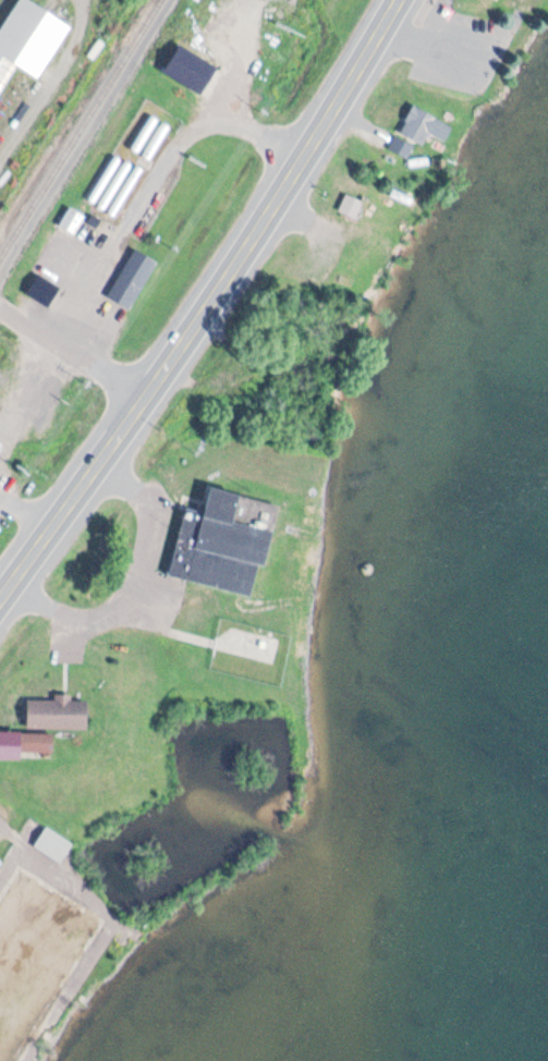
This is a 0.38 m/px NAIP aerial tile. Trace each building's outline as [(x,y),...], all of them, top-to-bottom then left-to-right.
[(17,66),(38,80),(72,26),(32,0),(18,0),(0,27),(0,94),(17,66)] [(423,145),(428,134),(446,143),(454,126),(413,107),(400,134),(423,145)] [(397,153),(402,161),(414,152),(409,145),(397,153)] [(364,204),(350,196),(341,211),(355,219),(364,204)] [(60,222),(70,207),(84,216),(73,231),(60,222)] [(108,294),(135,247),(157,260),(130,306),(108,294)] [(161,573),(179,508),(192,512),(200,481),(273,502),(257,564),(251,562),(242,595),(161,573)] [(28,697),(56,697),(56,692),(72,692),(72,698),(87,698),(87,727),(27,724),(28,697)] [(20,747),(20,732),(53,732),(52,748),(20,747)] [(36,844),(47,826),(72,841),(61,859),(36,844)]
